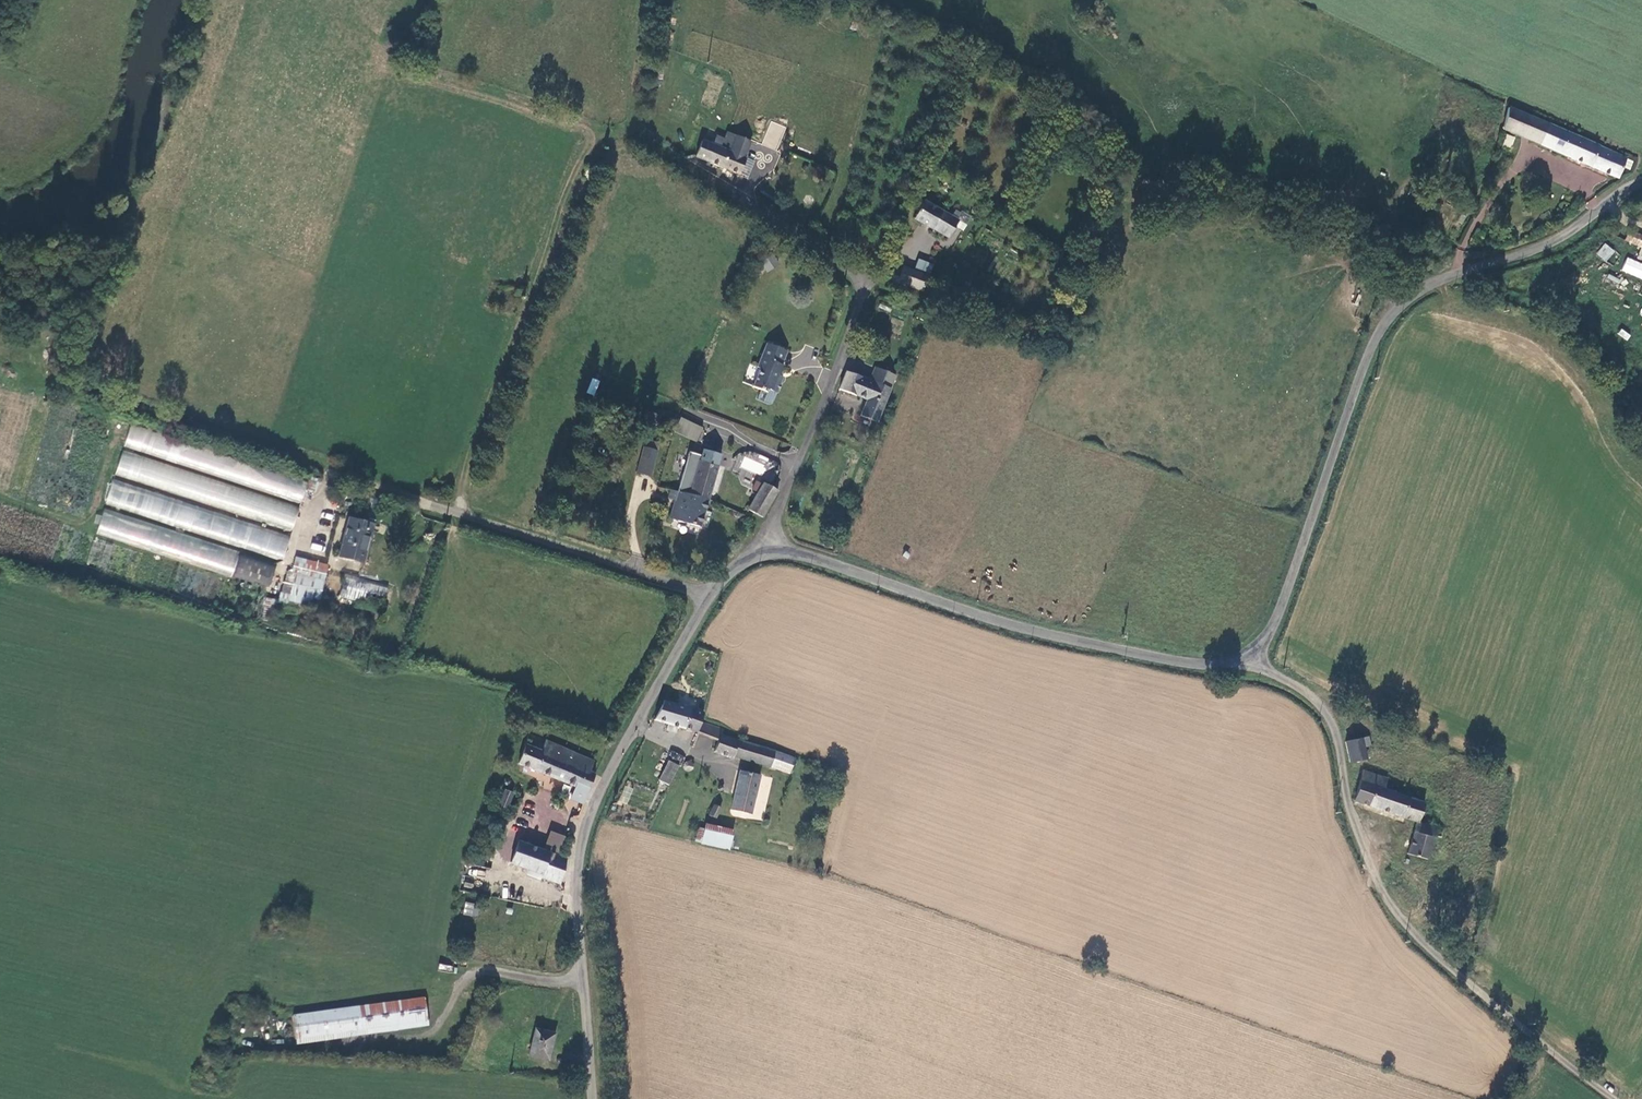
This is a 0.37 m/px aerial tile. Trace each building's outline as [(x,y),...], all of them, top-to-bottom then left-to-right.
[(1626,158),(1509,108),(1502,129),(1618,179),(1626,158)] [(1506,134),(1502,145),(1511,148),(1515,137),(1506,134)] [(723,145),(721,149),(740,156),(733,174),(739,176),(746,160),(743,159),(750,144),(727,135),(723,145)] [(695,157),(733,174),(740,156),(721,149),(712,145),(702,141),(695,157)] [(583,179),(591,183),(596,173),(587,168),(583,179)] [(1416,193),(1436,203),(1440,194),(1420,184),(1416,193)] [(914,220),(932,230),(941,213),(924,203),(914,220)] [(932,230),(949,240),(959,223),(941,213),(932,230)] [(1471,218),(1459,245),(1466,248),(1477,220),(1471,218)] [(1624,241),(1641,249),(1641,237),(1628,231),(1624,241)] [(1605,243),(1595,254),(1606,262),(1615,251),(1605,243)] [(759,261),(768,271),(779,263),(770,252),(759,261)] [(1376,263),(1354,252),(1350,262),(1372,272),(1376,263)] [(1641,279),(1641,263),(1627,257),(1621,270),(1641,279)] [(894,270),(890,278),(923,292),(927,278),(903,266),(900,273),(894,270)] [(543,282),(551,285),(555,274),(547,271),(543,282)] [(72,310),(57,307),(54,319),(69,322),(72,310)] [(1617,335),(1627,340),(1631,334),(1621,328),(1617,335)] [(779,349),(780,346),(774,344),(772,347),(766,345),(757,368),(760,370),(753,389),(767,394),(768,390),(777,394),(784,378),(780,376),(789,354),(779,349)] [(875,369),(870,382),(891,390),(895,376),(875,369)] [(864,400),(861,416),(877,423),(891,390),(870,382),(846,372),(838,391),(864,400)] [(592,377),(587,392),(594,395),(600,380),(592,377)] [(703,430),(681,419),(674,433),(696,444),(703,430)] [(301,501),(308,479),(181,442),(182,437),(130,422),(122,449),(301,501)] [(656,460),(658,451),(646,448),(643,457),(656,460)] [(121,451),(114,477),(292,529),(300,504),(121,451)] [(763,476),(769,460),(743,451),(738,467),(763,476)] [(718,468),(713,466),(717,456),(705,452),(701,463),(692,459),(690,466),(687,465),(685,474),(683,475),(677,493),(708,502),(718,468)] [(653,476),(656,460),(643,457),(640,473),(653,476)] [(102,505),(284,557),(291,533),(110,480),(102,505)] [(750,510),(765,517),(778,492),(764,482),(750,510)] [(700,528),(708,502),(677,493),(670,519),(700,528)] [(269,586),(277,561),(100,510),(93,535),(269,586)] [(363,563),(374,526),(348,519),(337,556),(363,563)] [(286,571),(280,592),(289,594),(294,573),(286,571)] [(385,602),(388,583),(343,576),(340,595),(385,602)] [(274,609),(275,598),(264,597),(263,608),(274,609)] [(654,718),(696,731),(699,722),(702,712),(664,701),(654,718)] [(735,755),(770,766),(774,748),(723,732),(724,727),(720,726),(713,753),(734,759),(735,755)] [(1362,746),(1369,745),(1367,737),(1349,741),(1346,742),(1351,762),(1354,762),(1365,759),(1362,746)] [(518,764),(587,792),(595,773),(590,771),(594,760),(544,740),(539,750),(526,745),(518,764)] [(788,772),(792,755),(774,748),(770,766),(788,772)] [(658,779),(669,785),(679,764),(668,759),(658,779)] [(731,809),(751,814),(760,774),(740,770),(731,809)] [(1356,801),(1418,821),(1419,822),(1426,802),(1387,789),(1389,779),(1365,771),(1356,801)] [(619,801),(628,804),(633,788),(625,785),(619,801)] [(512,787),(510,792),(505,807),(495,831),(509,836),(526,793),(512,787)] [(505,807),(510,792),(505,789),(499,805),(505,807)] [(495,831),(505,807),(499,805),(495,803),(486,827),(495,831)] [(715,803),(708,814),(714,818),(721,807),(715,803)] [(1407,854),(1428,862),(1435,838),(1442,840),(1443,830),(1419,822),(1418,821),(1407,854)] [(733,836),(699,827),(696,842),(729,849),(733,836)] [(1456,845),(1442,840),(1435,838),(1428,862),(1448,868),(1456,845)] [(535,874),(556,882),(565,857),(519,839),(511,861),(536,871),(535,874)] [(465,901),(463,914),(474,917),(477,903),(465,901)] [(296,1041),(434,1021),(431,995),(292,1016),(296,1041)] [(548,1061),(553,1033),(536,1028),(529,1057),(548,1061)]
